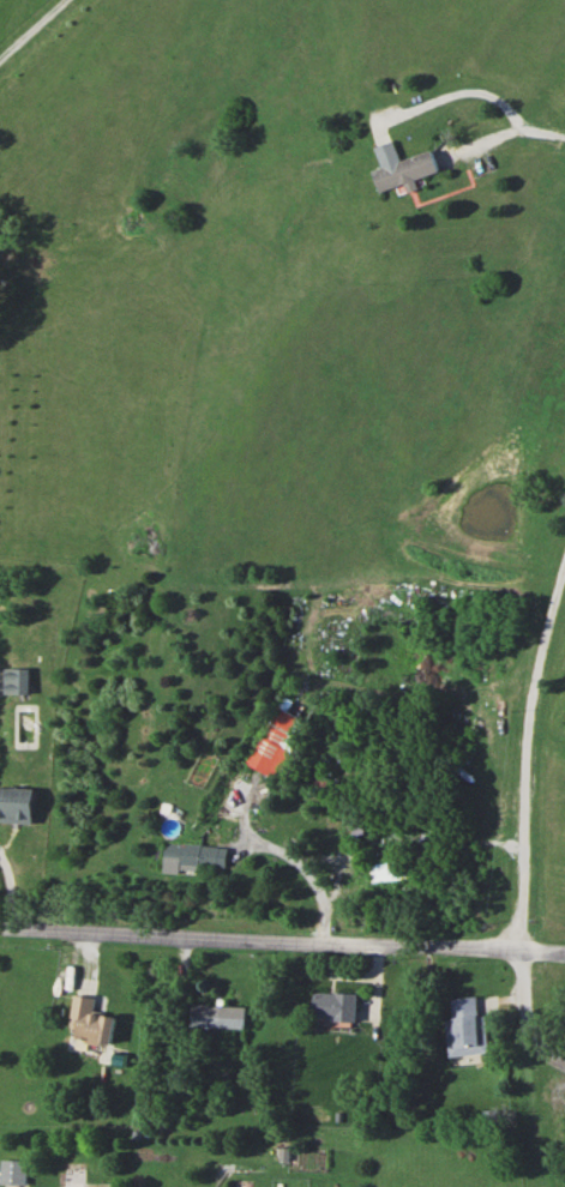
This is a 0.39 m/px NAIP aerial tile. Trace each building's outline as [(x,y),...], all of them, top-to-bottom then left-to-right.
[(430,150),(400,160),(394,141),(375,147),(382,168),(372,171),(379,193),(396,187),(398,195),(418,188),(415,179),(438,172),(430,150)] [(29,694),(29,668),(4,668),(4,694),(29,694)] [(275,778),(303,718),(275,705),(247,764),(275,778)] [(0,788),(0,822),(33,823),(34,789),(0,788)] [(227,845),(163,843),(162,873),(178,873),(178,870),(199,871),(200,867),(226,868),(227,845)] [(369,882),(401,879),(399,861),(367,864),(369,882)] [(356,1023),(356,994),(314,992),(313,1022),(356,1023)] [(108,1046),(112,1016),(89,1012),(91,998),(71,995),(65,1039),(108,1046)] [(490,1053),(487,1015),(479,1016),(477,996),(452,999),(454,1019),(448,1020),(451,1056),(490,1053)] [(246,1007),(190,1005),(189,1027),(245,1029),(246,1007)]
